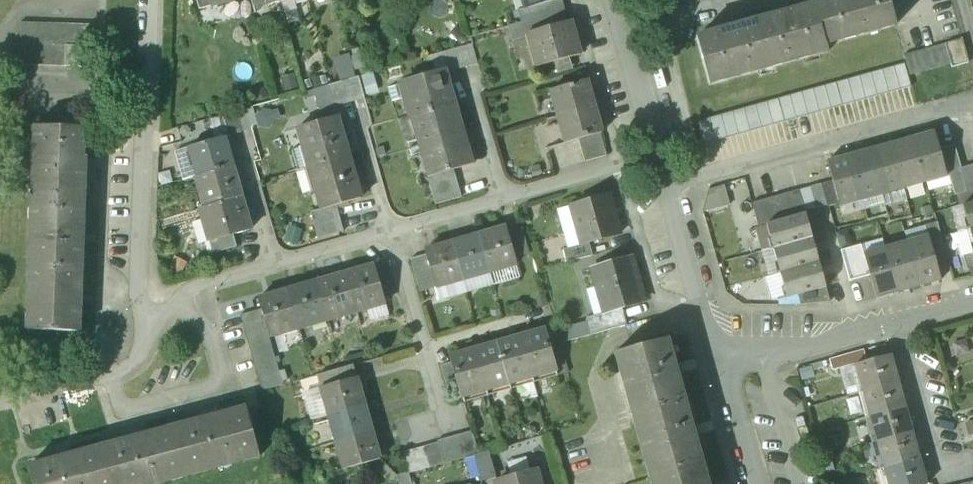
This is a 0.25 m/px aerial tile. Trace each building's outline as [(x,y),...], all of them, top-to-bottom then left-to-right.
[(200,10),(211,7),(209,0),(197,0),(200,10)] [(529,7),(529,9),(535,7),(560,0),(527,0),(529,7)] [(565,11),(561,0),(560,0),(535,7),(538,19),(543,18),(565,11)] [(814,5),(826,46),(826,45),(896,26),(888,0),(834,0),(814,5)] [(814,5),(756,22),(769,68),(828,52),(826,45),(826,46),(814,5)] [(529,9),(529,7),(518,10),(522,24),(538,19),(535,7),(529,9)] [(565,11),(543,18),(546,29),(568,23),(565,11)] [(513,42),(530,37),(529,34),(546,29),(543,18),(538,19),(522,24),(509,27),(513,42)] [(546,29),(529,34),(530,37),(538,67),(580,55),(570,22),(568,23),(546,29)] [(756,22),(697,38),(710,85),(769,68),(756,22)] [(82,47),(89,47),(89,25),(21,23),(19,65),(65,67),(66,46),(82,47)] [(962,40),(945,44),(951,65),(952,68),(969,63),(962,40)] [(945,44),(904,56),(909,76),(951,65),(945,44)] [(473,45),(463,48),(468,68),(478,65),(473,45)] [(66,46),(65,67),(81,68),(82,47),(66,46)] [(463,48),(452,51),(458,71),(468,68),(463,48)] [(452,51),(442,54),(448,73),(458,71),(452,51)] [(333,59),(339,81),(355,76),(349,54),(333,59)] [(448,73),(442,54),(432,57),(437,75),(443,73),(444,75),(448,73)] [(903,63),(892,66),(898,91),(910,87),(903,63)] [(892,66),(880,69),(887,94),(898,91),(892,66)] [(880,69),(869,72),(876,97),(887,94),(880,69)] [(869,72),(857,75),(864,100),(876,97),(869,72)] [(437,75),(401,85),(410,116),(416,115),(452,104),(444,75),(443,73),(437,75)] [(857,75),(846,79),(853,103),(864,100),(857,75)] [(332,85),(328,85),(333,106),(364,97),(359,77),(332,85)] [(846,79),(834,82),(841,107),(853,103),(846,79)] [(587,81),(551,91),(558,118),(595,107),(587,81)] [(834,82),(823,85),(830,110),(841,107),(834,82)] [(333,106),(328,85),(313,90),(319,110),(333,106)] [(823,85),(812,88),(819,113),(830,110),(823,85)] [(812,88),(800,91),(807,116),(819,113),(812,88)] [(800,91),(789,95),(796,119),(807,116),(800,91)] [(789,95),(777,98),(784,123),(796,119),(789,95)] [(777,98),(766,101),(773,126),(784,123),(777,98)] [(766,101),(754,104),(761,129),(773,126),(766,101)] [(452,104),(416,115),(424,145),(465,134),(456,103),(452,104)] [(754,104),(743,107),(750,132),(761,129),(754,104)] [(595,107),(558,118),(566,144),(579,141),(600,135),(602,134),(595,107)] [(743,107),(732,111),(739,135),(750,132),(743,107)] [(246,109),(236,112),(242,132),(251,129),(246,109)] [(732,111),(720,114),(727,139),(739,135),(732,111)] [(236,112),(223,116),(228,135),(242,132),(236,112)] [(720,114),(709,117),(716,142),(727,139),(720,114)] [(337,117),(298,128),(304,147),(310,168),(348,157),(337,117)] [(709,117),(697,120),(704,145),(716,142),(709,117)] [(81,128),(36,127),(33,207),(84,209),(86,158),(83,158),(83,145),(81,145),(81,128)] [(935,132),(913,138),(925,183),(947,177),(946,173),(940,152),(935,132)] [(465,134),(424,145),(434,176),(474,165),(465,134)] [(600,135),(579,141),(582,151),(604,145),(600,135)] [(224,138),(190,148),(198,177),(233,167),(224,138)] [(913,138),(901,141),(903,148),(895,150),(893,143),(892,144),(904,189),(925,183),(913,138)] [(892,151),(884,153),(883,146),(870,150),(883,195),(904,189),(892,144),(890,144),(892,151)] [(604,145),(582,151),(586,162),(607,156),(604,145)] [(297,172),(310,168),(304,147),(291,151),(297,172)] [(940,152),(946,173),(949,172),(960,169),(961,168),(955,147),(940,152)] [(883,195),(870,150),(858,153),(860,160),(853,162),(851,155),(849,156),(862,201),(883,195)] [(849,156),(828,162),(833,181),(839,204),(840,207),(862,201),(849,156)] [(348,157),(310,168),(310,169),(312,168),(319,190),(317,191),(322,210),(323,210),(337,206),(361,199),(348,157)] [(972,165),(961,169),(967,192),(972,190),(972,167),(972,165)] [(198,177),(196,177),(205,208),(242,198),(233,167),(198,177)] [(949,172),(956,195),(967,192),(960,169),(949,172)] [(455,176),(429,184),(436,205),(461,198),(455,176)] [(733,195),(745,193),(744,180),(704,186),(708,210),(735,206),(733,195)] [(833,181),(821,185),(827,206),(828,208),(839,204),(833,181)] [(929,195),(925,183),(904,189),(907,201),(929,195)] [(821,185),(810,188),(816,209),(827,206),(821,185)] [(810,188),(799,191),(805,212),(816,209),(810,188)] [(886,207),(907,201),(904,189),(883,195),(886,207)] [(957,195),(960,206),(960,207),(963,207),(963,205),(972,202),(972,190),(967,192),(957,195)] [(799,191),(788,194),(794,217),(806,214),(805,212),(799,191)] [(788,194),(776,197),(783,221),(794,217),(788,194)] [(610,196),(570,207),(581,246),(586,244),(621,235),(610,196)] [(776,197),(764,201),(771,224),(783,221),(776,197)] [(205,208),(200,209),(203,221),(209,220),(214,240),(209,241),(209,242),(233,235),(251,230),(242,198),(205,208)] [(764,201),(752,204),(759,227),(767,225),(771,224),(764,201)] [(963,205),(963,207),(970,230),(972,229),(972,202),(963,205)] [(323,210),(322,210),(311,213),(315,227),(341,220),(337,206),(323,210)] [(970,230),(963,207),(960,207),(960,206),(950,209),(957,233),(970,230)] [(84,209),(33,207),(31,269),(82,271),(84,209)] [(771,224),(767,225),(774,249),(813,239),(806,214),(794,217),(783,221),(771,224)] [(341,220),(315,227),(318,239),(344,232),(341,220)] [(947,257),(937,223),(925,226),(928,236),(935,260),(947,257)] [(762,253),(774,249),(767,225),(759,227),(755,228),(762,253)] [(507,228),(479,236),(490,272),(517,265),(507,228)] [(957,233),(964,257),(972,255),(972,254),(972,242),(970,230),(957,233)] [(886,248),(907,242),(904,232),(882,237),(886,248)] [(233,235),(209,242),(213,254),(237,247),(233,235)] [(479,236),(452,244),(463,280),(490,272),(479,236)] [(928,236),(907,242),(919,287),(932,284),(930,277),(937,275),(939,282),(941,281),(935,260),(928,236)] [(813,239),(774,249),(781,274),(819,263),(813,239)] [(907,242),(886,248),(898,293),(919,287),(907,242)] [(452,244),(425,251),(426,255),(435,288),(463,280),(452,244)] [(590,258),(586,244),(581,246),(564,251),(568,264),(590,258)] [(886,248),(864,254),(869,274),(876,299),(898,293),(886,248)] [(768,277),(781,274),(774,249),(762,253),(768,277)] [(869,274),(864,254),(852,257),(858,278),(869,274)] [(972,254),(972,255),(964,257),(968,270),(972,268),(972,254)] [(426,255),(411,260),(420,292),(435,288),(426,255)] [(632,258),(592,270),(605,313),(622,308),(644,302),(632,258)] [(819,263),(781,274),(785,287),(782,288),(785,297),(783,298),(784,300),(798,296),(826,288),(819,263)] [(375,266),(346,275),(357,312),(385,304),(375,266)] [(82,271),(31,269),(28,330),(79,332),(82,271)] [(346,275),(317,283),(328,320),(357,312),(346,275)] [(317,283),(288,291),(299,328),(328,320),(317,283)] [(826,288),(798,296),(801,305),(830,302),(826,288)] [(288,291),(259,299),(270,337),(299,328),(288,291)] [(605,313),(587,318),(592,336),(627,326),(622,308),(605,313)] [(262,310),(241,316),(244,327),(265,321),(262,310)] [(265,321),(244,327),(247,337),(268,331),(265,321)] [(544,330),(521,337),(532,377),(556,371),(544,330)] [(268,331),(247,337),(250,348),(271,342),(268,331)] [(532,377),(521,337),(498,344),(509,384),(532,377)] [(668,340),(621,353),(638,413),(685,400),(668,340)] [(271,342),(250,348),(253,359),(274,353),(271,342)] [(498,344),(475,350),(486,391),(509,384),(498,344)] [(475,350),(451,357),(452,362),(459,385),(462,397),(486,391),(475,350)] [(274,353),(253,359),(256,370),(277,364),(274,353)] [(891,355),(856,365),(863,392),(898,382),(891,355)] [(459,385),(452,362),(441,366),(447,388),(459,385)] [(277,364),(256,370),(259,381),(280,374),(277,364)] [(318,376),(321,389),(357,379),(353,366),(318,376)] [(280,374),(259,381),(262,392),(283,385),(280,374)] [(357,379),(321,389),(329,416),(364,405),(357,379)] [(898,382),(863,392),(870,417),(905,407),(898,382)] [(685,400),(638,413),(643,429),(636,431),(645,462),(651,460),(656,476),(703,463),(685,400)] [(364,405),(329,416),(336,443),(372,432),(364,405)] [(905,407),(870,417),(877,442),(912,432),(905,407)] [(247,408),(174,428),(187,476),(260,456),(247,408)] [(102,447),(112,483),(158,483),(187,476),(174,428),(102,447)] [(372,432),(336,443),(344,469),(379,459),(372,432)] [(912,432),(877,442),(884,467),(919,458),(912,432)] [(472,434),(461,437),(467,458),(474,456),(478,455),(472,434)] [(461,437),(449,440),(455,461),(467,458),(461,437)] [(449,440),(438,443),(444,465),(455,461),(449,440)] [(438,443),(426,447),(432,468),(444,465),(438,443)] [(29,467),(34,483),(112,483),(102,447),(29,467)] [(426,447),(415,450),(421,471),(432,468),(426,447)] [(415,450),(403,453),(409,472),(409,474),(421,471),(415,450)] [(488,453),(474,456),(481,481),(495,477),(488,453)] [(884,467),(889,483),(926,483),(919,458),(884,467)] [(656,476),(658,483),(709,483),(703,463),(656,476)] [(397,476),(399,483),(412,483),(409,474),(409,472),(397,476)] [(496,483),(540,483),(536,472),(496,483)]
